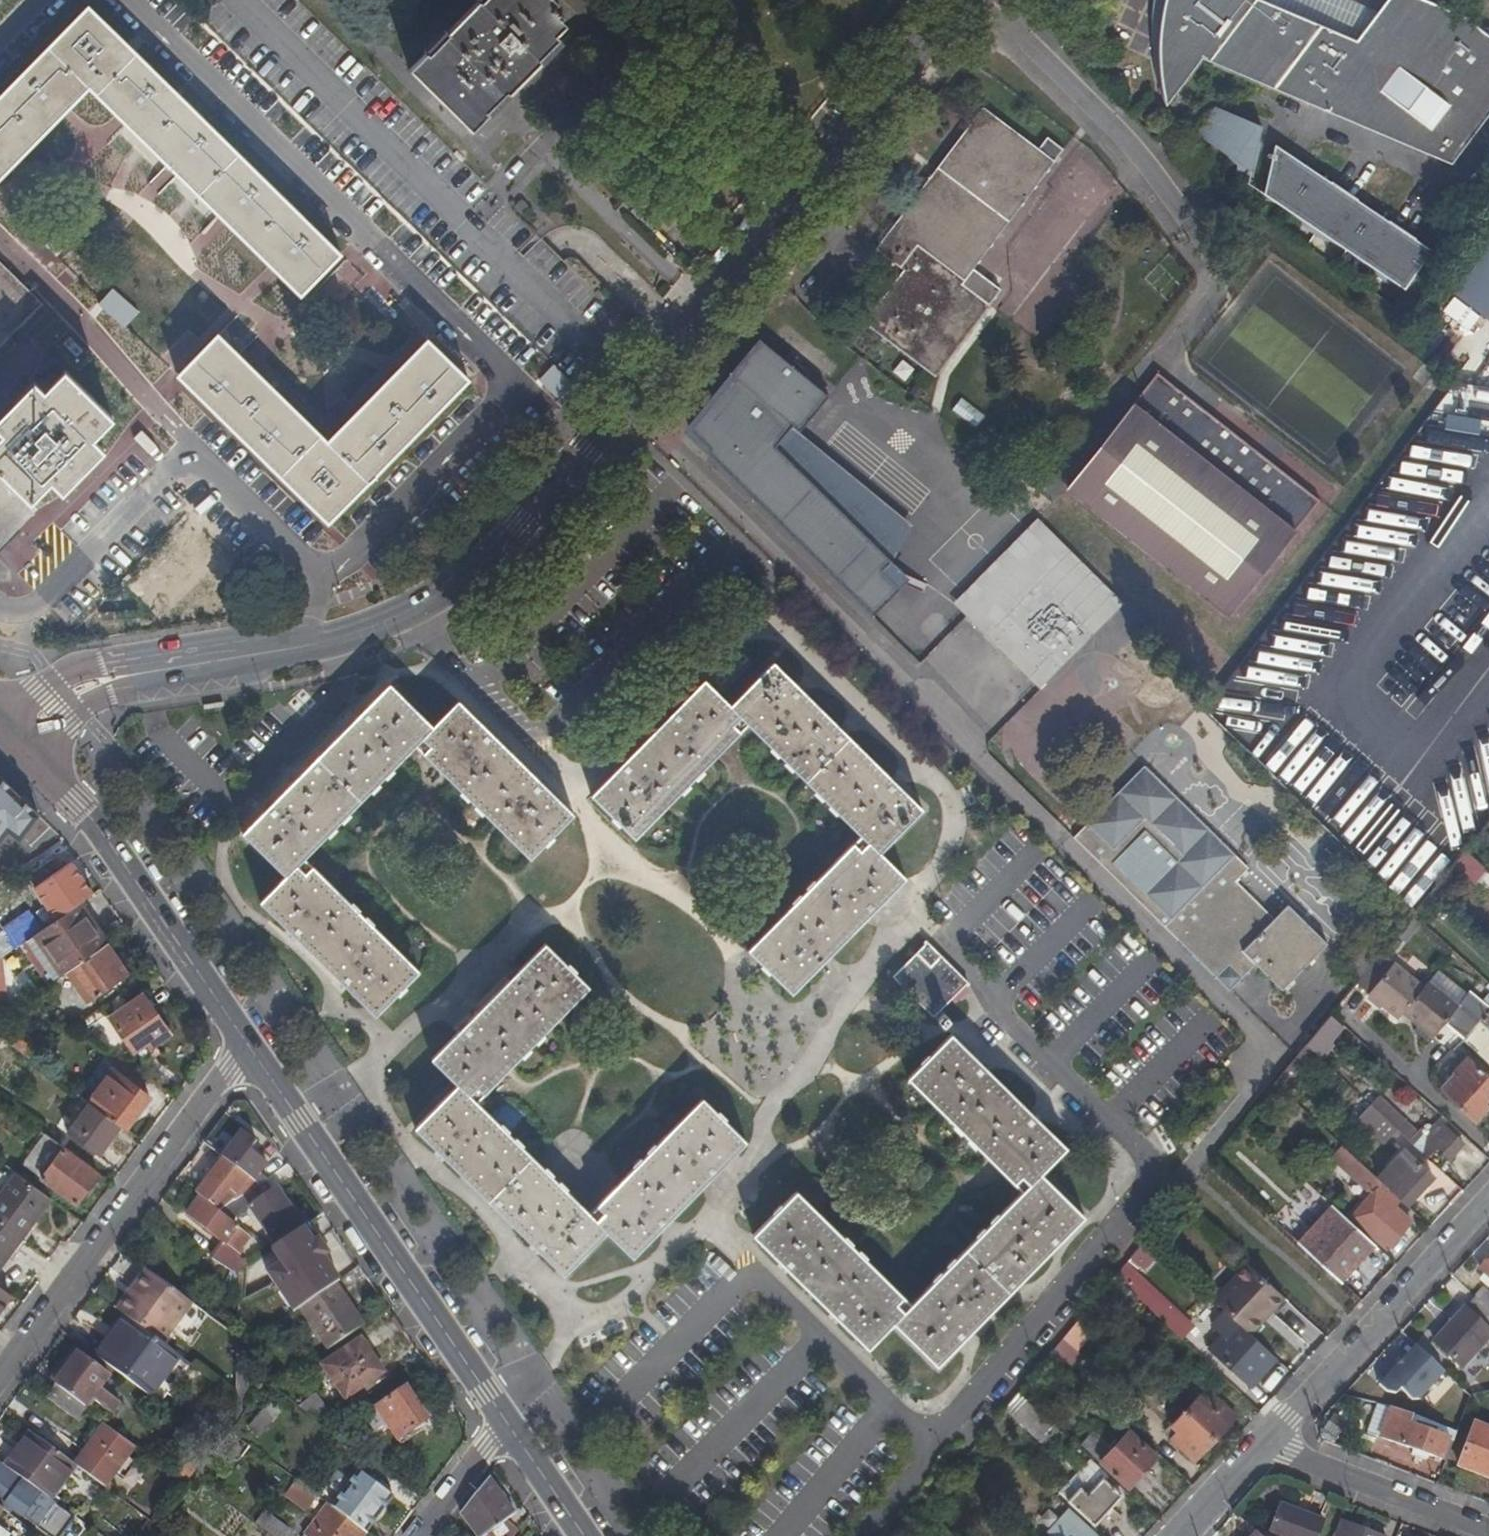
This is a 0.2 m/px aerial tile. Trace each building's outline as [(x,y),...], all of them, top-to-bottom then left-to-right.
[(514,95),(513,95),(519,89),(515,85),(527,73),(522,69),(535,57),(539,61),(539,60),(544,65),(546,63),(541,59),(561,38),(555,33),(566,23),(560,17),(563,15),(554,5),(558,1),(557,0),(477,0),(411,67),(472,128),(508,92),(512,97),(514,95)] [(1166,106),(1202,58),(1373,131),(1378,125),(1401,143),(1453,165),(1488,116),(1488,27),(1425,0),(1387,0),(1357,40),(1263,1),(1264,0),(1165,0),(1162,10),(1159,34),(1171,40),(1158,56),(1159,73),(1161,88),(1166,106)] [(89,6),(0,97),(0,178),(90,87),(302,294),(341,254),(89,6)] [(1171,40),(1159,34),(1158,56),(1171,40)] [(513,95),(514,95),(544,65),(539,60),(539,61),(535,57),(522,69),(527,73),(515,85),(519,89),(513,95)] [(1240,117),(1239,120),(1234,118),(1235,115),(1216,107),(1198,134),(1254,174),(1261,142),(1259,142),(1262,127),(1240,117)] [(1063,150),(1047,137),(1038,149),(983,108),(876,250),(903,271),(863,323),(935,377),(1001,290),(973,269),(1063,150)] [(1373,131),(1401,143),(1378,125),(1373,131)] [(1405,290),(1432,250),(1276,145),(1264,195),(1405,290)] [(1452,292),(1484,317),(1488,310),(1488,244),(1452,292)] [(40,304),(0,265),(0,345),(40,304)] [(1450,356),(1456,336),(1442,332),(1436,351),(1450,356)] [(178,375),(327,522),(467,379),(427,339),(327,441),(217,334),(178,375)] [(707,453),(869,612),(896,585),(879,568),(888,559),(771,444),(790,424),(797,431),(829,397),(768,347),(735,380),(737,382),(690,431),(710,450),(707,453)] [(1157,374),(1067,488),(1229,615),(1319,502),(1157,374)] [(6,542),(37,511),(30,504),(50,484),(63,496),(105,455),(93,443),(113,423),(66,375),(46,396),(35,385),(14,407),(25,417),(0,442),(0,537),(6,542)] [(974,428),(983,417),(958,398),(949,410),(974,428)] [(797,431),(790,424),(771,444),(888,559),(913,527),(797,431)] [(1124,600),(1036,516),(963,593),(977,606),(966,617),(1040,688),(1124,600)] [(30,546),(44,532),(34,521),(19,535),(30,546)] [(963,593),(953,604),(966,617),(977,606),(963,593)] [(747,723),(861,835),(748,950),(791,993),(904,878),(878,853),(921,809),(772,663),(729,706),(703,681),(591,796),(634,838),(747,723)] [(304,860),(416,746),(531,859),(574,815),(459,703),(434,729),(390,686),(244,835),(287,878),(262,904),(377,1016),(419,973),(304,860)] [(1144,766),(1074,837),(1229,991),(1255,964),(1282,990),(1327,944),(1287,905),(1274,919),(1235,881),(1248,868),(1144,766)] [(8,840),(19,851),(38,832),(0,796),(0,848),(8,840)] [(1485,828),(1463,855),(1465,857),(1481,854),(1488,845),(1488,831),(1485,828)] [(42,917),(48,928),(70,913),(81,906),(61,875),(53,881),(46,870),(18,889),(39,919),(42,917)] [(48,928),(22,946),(49,985),(56,981),(97,954),(70,913),(48,928)] [(946,1027),(952,1022),(942,1011),(969,983),(929,943),(894,978),(946,1027)] [(566,1278),(608,1234),(635,1258),(749,1144),(703,1101),(598,1207),(607,1217),(598,1223),(469,1095),(477,1087),(485,1094),(590,988),(546,945),(432,1060),(458,1087),(415,1131),(566,1278)] [(1405,1015),(1424,991),(1382,951),(1356,983),(1400,1021),(1405,1015)] [(97,954),(56,981),(76,1011),(119,983),(99,953),(97,954)] [(1405,1015),(1432,1041),(1447,1025),(1465,1040),(1477,1028),(1488,1014),(1488,1010),(1471,993),(1458,1006),(1432,981),(1424,991),(1405,1015)] [(160,1045),(132,1005),(98,1029),(122,1063),(136,1053),(140,1059),(160,1045)] [(1330,1016),(1304,1047),(1315,1057),(1318,1060),(1345,1029),(1330,1015),(1330,1016)] [(1463,1043),(1483,1063),(1488,1057),(1488,1039),(1477,1028),(1465,1040),(1463,1043)] [(1023,1192),(911,1306),(796,1193),(753,1236),(867,1349),(893,1323),(936,1366),(1083,1217),(1040,1175),(1065,1148),(950,1036),(908,1079),(1023,1192)] [(1315,1057),(1304,1047),(1297,1056),(1273,1085),(1282,1094),(1315,1057)] [(1434,1087),(1457,1061),(1446,1052),(1423,1077),(1434,1087)] [(1442,1093),(1473,1122),(1487,1108),(1482,1104),(1488,1096),(1488,1083),(1464,1060),(1450,1075),(1456,1080),(1442,1093)] [(111,1068),(81,1112),(115,1136),(119,1139),(142,1107),(130,1098),(138,1087),(111,1068)] [(1384,1105),(1376,1114),(1395,1131),(1427,1162),(1437,1151),(1450,1163),(1466,1145),(1439,1121),(1425,1136),(1419,1131),(1414,1137),(1407,1130),(1409,1128),(1384,1105)] [(115,1136),(81,1112),(59,1142),(94,1166),(115,1136)] [(1376,1114),(1367,1123),(1386,1141),(1395,1131),(1376,1114)] [(234,1138),(214,1166),(239,1184),(250,1192),(261,1185),(251,1178),(257,1170),(250,1165),(257,1155),(234,1138)] [(61,1157),(37,1140),(15,1171),(70,1210),(82,1194),(88,1198),(97,1186),(59,1159),(61,1157)] [(1340,1148),(1331,1159),(1371,1196),(1352,1217),(1387,1249),(1409,1224),(1393,1209),(1399,1203),(1388,1193),(1340,1148)] [(1431,1176),(1403,1150),(1387,1167),(1394,1174),(1384,1185),(1390,1190),(1388,1193),(1399,1203),(1403,1206),(1411,1198),(1415,1202),(1428,1188),(1424,1184),(1431,1176)] [(239,1184),(214,1166),(187,1202),(192,1205),(206,1215),(219,1196),(227,1201),(239,1184)] [(0,1173),(0,1236),(14,1246),(44,1205),(0,1173)] [(286,1225),(268,1198),(244,1214),(268,1251),(300,1231),(293,1220),(286,1225)] [(236,1201),(210,1218),(223,1228),(244,1214),(236,1201)] [(244,1267),(234,1259),(236,1255),(234,1253),(242,1242),(223,1228),(210,1218),(206,1215),(192,1205),(182,1220),(215,1245),(204,1259),(229,1276),(239,1270),(244,1267)] [(1330,1207),(1297,1244),(1340,1283),(1372,1246),(1330,1207)] [(306,1227),(300,1231),(311,1248),(314,1246),(317,1244),(306,1227)] [(244,1267),(239,1270),(277,1326),(301,1310),(338,1285),(339,1284),(324,1261),(327,1259),(317,1244),(314,1246),(311,1248),(300,1231),(268,1251),(244,1267)] [(0,1236),(0,1266),(14,1246),(0,1236)] [(1478,1270),(1488,1280),(1488,1257),(1478,1270)] [(1126,1261),(1112,1278),(1160,1321),(1170,1311),(1174,1306),(1126,1261)] [(139,1275),(109,1315),(118,1322),(155,1350),(185,1308),(139,1275)] [(1260,1277),(1226,1315),(1232,1320),(1262,1348),(1296,1310),(1260,1277)] [(338,1285),(301,1310),(328,1351),(365,1326),(338,1285)] [(1469,1296),(1472,1298),(1488,1314),(1488,1290),(1486,1293),(1478,1286),(1469,1296)] [(1472,1298),(1432,1342),(1460,1367),(1488,1335),(1488,1333),(1485,1329),(1488,1324),(1488,1314),(1472,1298)] [(1170,1311),(1160,1321),(1178,1338),(1188,1328),(1170,1311)] [(1232,1320),(1207,1346),(1249,1384),(1272,1357),(1262,1348),(1232,1320)] [(113,1342),(95,1366),(141,1401),(171,1361),(155,1350),(118,1322),(107,1338),(113,1342)] [(113,1342),(107,1338),(89,1362),(95,1366),(113,1342)] [(1079,1355),(1061,1340),(1049,1354),(1066,1370),(1079,1355)] [(1446,1373),(1415,1345),(1376,1388),(1385,1395),(1394,1398),(1400,1391),(1411,1402),(1421,1401),(1446,1373)] [(352,1349),(313,1374),(335,1406),(373,1381),(352,1349)] [(228,1403),(228,1431),(240,1415),(240,1412),(241,1351),(229,1359),(228,1403)] [(58,1395),(49,1407),(71,1423),(78,1415),(104,1379),(75,1357),(51,1390),(58,1395)] [(1018,1392),(1005,1407),(1048,1448),(1060,1432),(1018,1392)] [(1195,1397),(1181,1412),(1211,1439),(1232,1417),(1209,1395),(1202,1404),(1195,1397)] [(395,1397),(365,1418),(387,1449),(417,1428),(395,1397)] [(305,1401),(288,1413),(313,1432),(325,1424),(305,1401)] [(1390,1407),(1379,1436),(1437,1459),(1445,1438),(1407,1425),(1410,1415),(1390,1407)] [(1211,1439),(1181,1412),(1168,1426),(1175,1432),(1168,1440),(1191,1461),(1211,1439)] [(268,1419),(249,1444),(258,1450),(277,1425),(268,1419)] [(196,1441),(211,1453),(222,1439),(227,1432),(211,1421),(196,1441)] [(1472,1422),(1455,1465),(1478,1473),(1481,1465),(1488,1468),(1488,1428),(1472,1422)] [(1091,1428),(1079,1443),(1103,1465),(1116,1451),(1091,1428)] [(97,1429),(67,1470),(95,1491),(125,1450),(97,1429)] [(1159,1462),(1130,1437),(1116,1451),(1103,1465),(1102,1467),(1129,1493),(1159,1462)] [(26,1439),(0,1474),(42,1505),(67,1470),(26,1439)] [(194,1465),(177,1452),(162,1473),(179,1486),(194,1465)] [(1089,1459),(1057,1491),(1092,1525),(1119,1496),(1113,1490),(1116,1485),(1089,1459)] [(1478,1473),(1488,1478),(1488,1468),(1481,1465),(1478,1473)] [(355,1470),(330,1505),(366,1531),(391,1496),(355,1470)] [(30,1535),(61,1535),(69,1525),(42,1505),(0,1474),(0,1514),(30,1535)] [(490,1477),(462,1513),(479,1535),(484,1535),(507,1520),(516,1513),(490,1477)] [(303,1498),(289,1487),(282,1496),(297,1507),(303,1498)] [(1269,1528),(1290,1535),(1315,1535),(1322,1518),(1279,1502),(1269,1528)] [(327,1503),(304,1535),(305,1535),(362,1535),(366,1531),(330,1505),(327,1503)] [(1097,1535),(1066,1507),(1044,1532),(1049,1535),(1096,1535),(1097,1535)] [(249,1532),(254,1535),(282,1535),(258,1519),(249,1532)] [(507,1520),(484,1535),(485,1535),(516,1535),(518,1533),(507,1520)] [(1341,1520),(1335,1535),(1382,1535),(1341,1520)]
